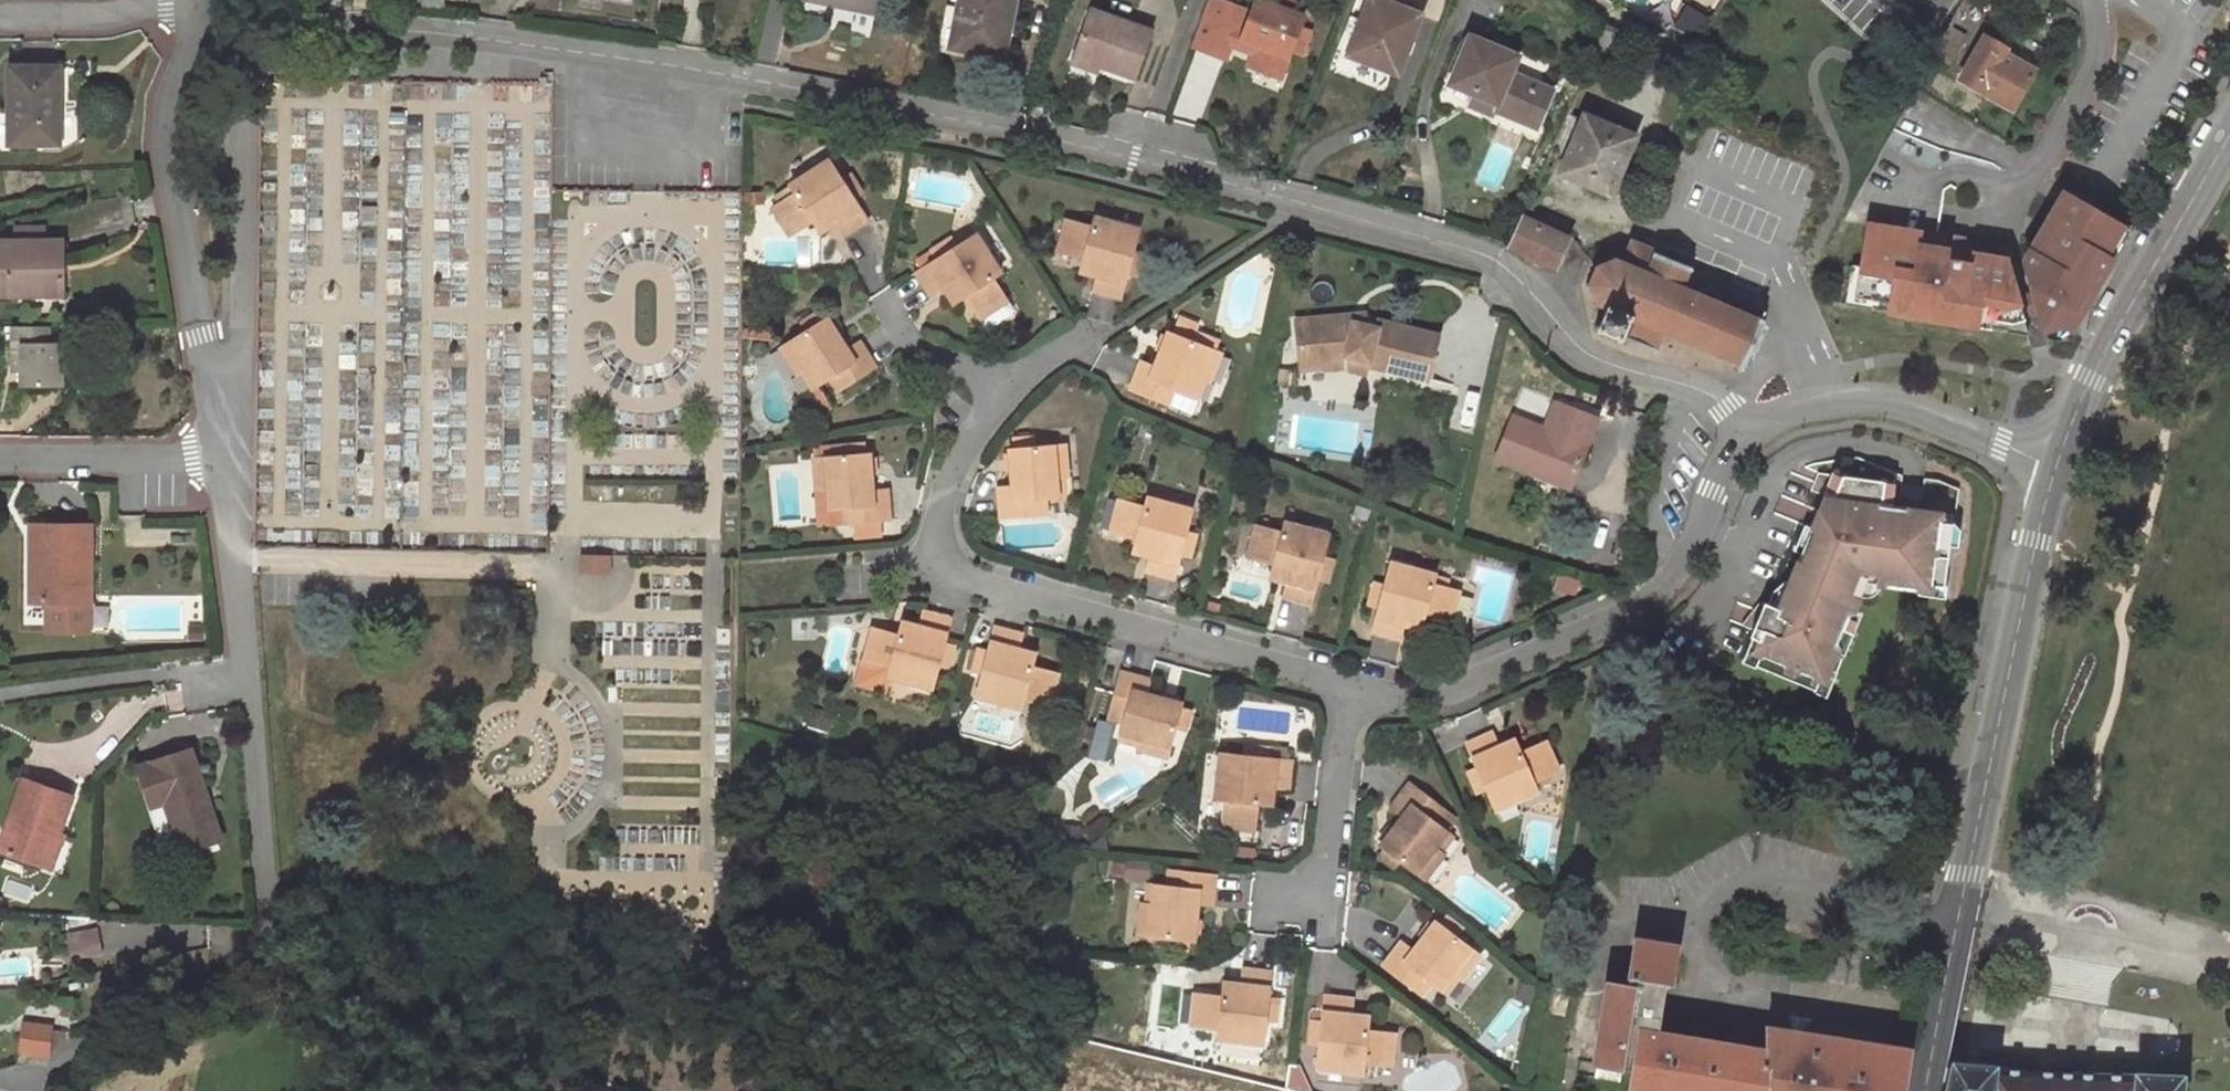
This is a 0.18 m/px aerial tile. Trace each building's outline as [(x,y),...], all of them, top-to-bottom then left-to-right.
[(874,10),(876,0),(828,0),(874,10)] [(959,5),(951,43),(967,46),(967,47),(998,55),(1004,32),(1008,33),(1014,0),(960,0),(959,5)] [(1228,48),(1230,43),(1234,28),(1242,7),(1222,0),(1210,0),(1196,37),(1228,48)] [(1265,0),(1255,0),(1244,32),(1241,40),(1266,49),(1262,60),(1284,68),(1292,47),(1303,51),(1309,31),(1300,27),(1304,17),(1296,13),(1302,0),(1267,0),(1266,0),(1265,0)] [(1384,0),(1370,0),(1348,54),(1398,73),(1421,14),(1384,0)] [(966,53),(967,47),(967,46),(951,43),(959,5),(946,3),(937,47),(966,53)] [(1092,9),(1076,55),(1100,63),(1133,75),(1149,30),(1092,9)] [(1607,23),(1594,53),(1612,62),(1626,31),(1607,23)] [(1948,27),(1935,50),(1939,52),(1951,28),(1948,27)] [(1281,76),(1284,68),(1262,60),(1266,49),(1241,40),(1244,32),(1234,28),(1230,43),(1253,51),(1249,65),(1281,76)] [(1951,28),(1939,52),(1951,60),(1965,35),(1951,28)] [(2005,52),(2007,46),(1985,34),(1960,77),(1989,94),(2012,108),(2035,69),(2005,52)] [(1519,53),(1469,35),(1449,83),(1474,94),(1496,103),(1494,108),(1538,127),(1553,89),(1513,70),(1519,53)] [(1228,48),(1196,37),(1194,45),(1225,56),(1228,48)] [(1076,55),(1074,61),(1097,70),(1100,63),(1076,55)] [(10,68),(8,142),(56,143),(58,68),(10,68)] [(1491,113),(1494,108),(1496,103),(1474,94),(1469,105),(1491,113)] [(1046,113),(1048,104),(1035,102),(1034,111),(1046,113)] [(1566,112),(1549,150),(1566,157),(1560,173),(1612,192),(1635,135),(1585,114),(1583,118),(1566,112)] [(842,175),(830,157),(774,193),(779,201),(797,229),(814,218),(821,229),(835,220),(844,234),(869,217),(856,196),(842,175)] [(842,175),(856,196),(865,190),(852,169),(842,175)] [(2072,330),(2130,228),(2065,191),(2024,262),(2045,332),(2064,325),(2072,330)] [(797,229),(779,201),(773,205),(791,232),(797,229)] [(1555,266),(1570,236),(1521,212),(1508,244),(1555,266)] [(1072,219),(1064,251),(1084,256),(1081,269),(1097,274),(1093,290),(1122,297),(1128,273),(1135,249),(1140,227),(1095,215),(1092,224),(1072,219)] [(1064,251),(1072,219),(1066,217),(1057,250),(1064,251)] [(1922,232),(1868,223),(1867,229),(1861,268),(1856,295),(1891,301),(1889,310),(1993,327),(1995,318),(2015,321),(2026,318),(2008,258),(1974,252),(1963,239),(1937,234),(1936,246),(1920,243),(1922,232)] [(14,226),(14,240),(45,241),(45,225),(14,226)] [(976,312),(1005,294),(994,277),(1002,271),(977,232),(958,243),(952,234),(931,248),(937,257),(915,270),(931,296),(945,287),(955,301),(966,294),(976,312)] [(1936,246),(1937,234),(1922,232),(1920,243),(1936,246)] [(1609,307),(1600,326),(1621,335),(1656,347),(1664,330),(1744,361),(1762,321),(1683,286),(1691,266),(1658,252),(1659,249),(1633,238),(1623,259),(1616,256),(1599,265),(1592,282),(1597,302),(1609,307)] [(17,294),(61,295),(61,241),(45,241),(14,240),(0,240),(0,294),(17,294)] [(1146,252),(1135,249),(1128,273),(1139,276),(1146,252)] [(1005,294),(976,312),(980,318),(1008,300),(1005,294)] [(1856,295),(1855,305),(1889,310),(1891,301),(1856,295)] [(798,321),(804,330),(823,317),(817,308),(798,321)] [(1360,312),(1347,313),(1349,322),(1363,323),(1360,312)] [(1301,368),(1324,367),(1324,358),(1343,356),(1343,367),(1368,374),(1371,365),(1427,378),(1438,334),(1385,321),(1383,327),(1363,323),(1349,322),(1347,313),(1298,318),(1301,368)] [(804,330),(780,346),(797,373),(799,371),(807,366),(817,383),(827,377),(833,373),(842,387),(876,363),(859,338),(846,346),(826,315),(823,317),(804,330)] [(1141,359),(1130,388),(1168,403),(1174,389),(1180,391),(1191,396),(1198,377),(1206,380),(1209,381),(1221,351),(1192,340),(1198,324),(1180,317),(1174,332),(1170,331),(1156,365),(1141,359)] [(1993,327),(2031,333),(2026,318),(2015,321),(1995,318),(1993,327)] [(49,325),(11,324),(12,365),(18,365),(19,385),(62,385),(62,341),(49,340),(49,325)] [(1324,369),(1343,367),(1343,356),(1324,358),(1324,367),(1324,369)] [(807,366),(799,371),(811,388),(817,383),(807,366)] [(1281,368),(1280,382),(1289,384),(1291,369),(1281,368)] [(842,387),(833,373),(827,377),(836,391),(842,387)] [(1206,380),(1198,377),(1191,396),(1199,399),(1206,380)] [(1180,391),(1174,389),(1168,403),(1174,406),(1180,391)] [(1514,415),(1497,458),(1570,486),(1587,443),(1514,415)] [(1013,436),(1014,447),(1037,445),(1035,434),(1013,436)] [(843,443),(844,454),(867,452),(866,441),(843,443)] [(1014,447),(1011,447),(1013,484),(998,485),(1001,516),(1041,513),(1040,497),(1047,497),(1059,496),(1057,475),(1065,475),(1068,474),(1066,443),(1037,445),(1014,447)] [(844,454),(815,456),(818,488),(820,488),(828,488),(830,507),(842,506),(849,505),(850,521),(891,518),(888,487),(873,488),(870,451),(867,452),(844,454)] [(1854,454),(1845,471),(1820,468),(1812,486),(1827,492),(1821,507),(1831,511),(1828,520),(1825,528),(1818,525),(1811,541),(1806,543),(1780,605),(1766,598),(1762,608),(1755,626),(1752,633),(1761,637),(1758,644),(1763,646),(1757,661),(1817,686),(1821,675),(1829,671),(1840,643),(1838,638),(1844,622),(1848,624),(1862,589),(1864,585),(1862,584),(1866,573),(1879,574),(1879,577),(1883,577),(1921,583),(1927,584),(1934,579),(1946,581),(1953,541),(1956,517),(1957,511),(1960,511),(1963,484),(1942,475),(1928,474),(1927,482),(1915,481),(1905,479),(1906,471),(1860,453),(1854,454)] [(1065,475),(1057,475),(1059,496),(1067,495),(1065,475)] [(830,507),(828,488),(820,488),(821,508),(830,507)] [(1124,500),(1115,532),(1135,537),(1132,550),(1148,554),(1144,570),(1173,577),(1180,553),(1186,529),(1191,508),(1146,496),(1143,505),(1124,500)] [(1047,497),(1040,497),(1041,513),(1049,513),(1047,497)] [(1115,532),(1124,500),(1117,498),(1108,531),(1115,532)] [(843,522),(850,521),(849,505),(842,506),(843,522)] [(1831,511),(1821,507),(1814,524),(1818,525),(1825,528),(1828,520),(1831,511)] [(1964,525),(1956,517),(1953,541),(1962,542),(1964,525)] [(1263,524),(1254,556),(1274,562),(1270,575),(1287,579),(1283,595),(1312,602),(1318,578),(1324,553),(1330,533),(1285,521),(1282,530),(1263,524)] [(1254,556),(1263,524),(1255,523),(1247,555),(1254,556)] [(90,525),(43,524),(42,555),(30,555),(29,601),(45,601),(45,630),(89,630),(90,525)] [(43,524),(30,524),(30,555),(42,555),(43,524)] [(1818,525),(1814,524),(1806,543),(1811,541),(1818,525)] [(1197,531),(1186,529),(1180,553),(1190,556),(1197,531)] [(1335,556),(1324,553),(1318,578),(1329,581),(1335,556)] [(1445,619),(1454,587),(1434,582),(1437,573),(1391,561),(1386,582),(1379,606),(1373,631),(1402,639),(1406,622),(1422,626),(1425,614),(1445,619)] [(1864,585),(1862,589),(1863,590),(1871,590),(1873,590),(1879,586),(1883,579),(1883,577),(1879,577),(1879,574),(1866,573),(1862,584),(1864,585)] [(1934,579),(1927,584),(1921,583),(1920,589),(1947,593),(1949,582),(1946,581),(1934,579)] [(1379,606),(1386,582),(1375,580),(1369,603),(1379,606)] [(1460,589),(1454,587),(1445,619),(1452,621),(1460,589)] [(1762,608),(1756,605),(1743,621),(1755,626),(1762,608)] [(896,632),(876,627),(868,659),(888,665),(886,673),(931,685),(937,663),(943,639),(950,615),(921,607),(916,623),(900,620),(896,632)] [(1848,624),(1844,622),(1838,638),(1840,643),(1829,671),(1821,675),(1817,686),(1816,688),(1828,693),(1855,627),(1848,624)] [(1022,630),(993,623),(987,648),(980,672),(975,693),(1020,705),(1023,696),(1043,701),(1050,703),(1058,671),(1051,669),(1031,664),(1034,651),(1018,647),(1022,630)] [(189,625),(188,640),(202,639),(202,625),(189,625)] [(876,627),(870,625),(861,658),(859,667),(859,670),(862,678),(866,681),(871,683),(880,681),(884,678),(886,673),(888,665),(868,659),(876,627)] [(1761,637),(1752,633),(1743,655),(1757,661),(1763,646),(1758,644),(1761,637)] [(954,642),(943,639),(937,663),(948,666),(954,642)] [(980,672),(987,648),(976,645),(970,669),(980,672)] [(1119,670),(1108,710),(1123,714),(1121,722),(1118,732),(1138,737),(1135,746),(1135,748),(1166,756),(1174,727),(1180,707),(1181,703),(1146,694),(1150,679),(1119,670)] [(742,702),(739,719),(746,720),(749,704),(742,702)] [(1190,710),(1180,707),(1174,727),(1185,730),(1190,710)] [(1123,714),(1108,710),(1106,718),(1121,722),(1123,714)] [(1494,731),(1467,742),(1477,766),(1487,789),(1496,809),(1539,790),(1535,782),(1554,773),(1541,744),(1522,752),(1516,739),(1513,741),(1501,746),(1494,731)] [(1138,737),(1118,732),(1116,740),(1135,746),(1138,737)] [(1547,740),(1541,744),(1554,773),(1560,771),(1547,740)] [(1244,742),(1242,753),(1268,756),(1269,744),(1244,742)] [(165,802),(182,852),(221,838),(191,748),(138,766),(152,806),(165,802)] [(1242,753),(1220,751),(1215,797),(1224,798),(1222,819),(1255,822),(1257,801),(1270,802),(1272,786),(1289,788),(1292,758),(1268,756),(1242,753)] [(1477,766),(1467,770),(1477,793),(1487,789),(1477,766)] [(42,864),(54,830),(60,833),(73,797),(23,778),(0,844),(0,849),(42,864)] [(1400,860),(1423,878),(1443,852),(1441,851),(1434,846),(1446,830),(1438,824),(1432,819),(1442,806),(1409,781),(1390,806),(1402,815),(1380,844),(1382,846),(1400,860)] [(1448,811),(1442,806),(1432,819),(1438,824),(1448,811)] [(1255,822),(1222,819),(1221,826),(1254,828),(1255,822)] [(64,835),(60,833),(54,830),(42,864),(51,868),(64,835)] [(1453,836),(1446,830),(1434,846),(1441,851),(1453,836)] [(1400,860),(1382,846),(1376,855),(1393,868),(1400,860)] [(1167,868),(1166,884),(1173,885),(1174,869),(1167,868)] [(1144,902),(1141,901),(1138,933),(1166,936),(1188,939),(1192,940),(1196,904),(1212,905),(1215,874),(1174,869),(1173,885),(1166,884),(1154,883),(1152,903),(1144,902)] [(1154,883),(1146,881),(1144,902),(1152,903),(1154,883)] [(1447,914),(1440,923),(1458,937),(1464,929),(1465,928),(1447,914)] [(987,918),(985,933),(1000,935),(1002,920),(987,918)] [(1440,923),(1438,921),(1416,949),(1403,940),(1384,965),(1416,990),(1426,977),(1433,983),(1441,989),(1453,973),(1460,978),(1462,980),(1480,956),(1481,955),(1458,937),(1440,923)] [(1188,939),(1166,936),(1165,947),(1187,950),(1188,939)] [(1911,1047),(1812,1033),(1778,1028),(1767,1024),(1765,1047),(1658,1029),(1665,981),(1672,982),(1678,944),(1635,937),(1628,982),(1605,980),(1592,1063),(1633,1069),(1631,1085),(1650,1090),(1649,1090),(1903,1090),(1911,1047)] [(1222,996),(1202,994),(1199,1027),(1219,1029),(1218,1039),(1265,1043),(1267,1021),(1270,996),(1272,971),(1241,968),(1240,985),(1224,983),(1222,996)] [(1460,978),(1453,973),(1441,989),(1447,994),(1460,978)] [(1426,977),(1416,990),(1423,995),(1429,988),(1433,983),(1426,977)] [(1202,994),(1195,994),(1192,1027),(1199,1027),(1202,994)] [(1355,997),(1325,994),(1323,1019),(1320,1044),(1318,1066),(1365,1070),(1366,1061),(1386,1063),(1389,1030),(1369,1028),(1370,1015),(1354,1013),(1355,997)] [(1280,997),(1270,996),(1267,1021),(1278,1022),(1280,997)] [(1320,1044),(1323,1019),(1311,1018),(1310,1043),(1320,1044)] [(18,1055),(42,1057),(47,1052),(51,1031),(52,1026),(23,1023),(18,1055)] [(1397,1030),(1389,1030),(1386,1063),(1394,1064),(1397,1030)] [(63,1032),(51,1031),(47,1052),(42,1057),(46,1056),(64,1036),(63,1032)] [(2179,1071),(2129,1070),(2128,1074),(2068,1071),(1989,1067),(1989,1063),(1943,1057),(1939,1090),(2179,1090),(2179,1071)]
